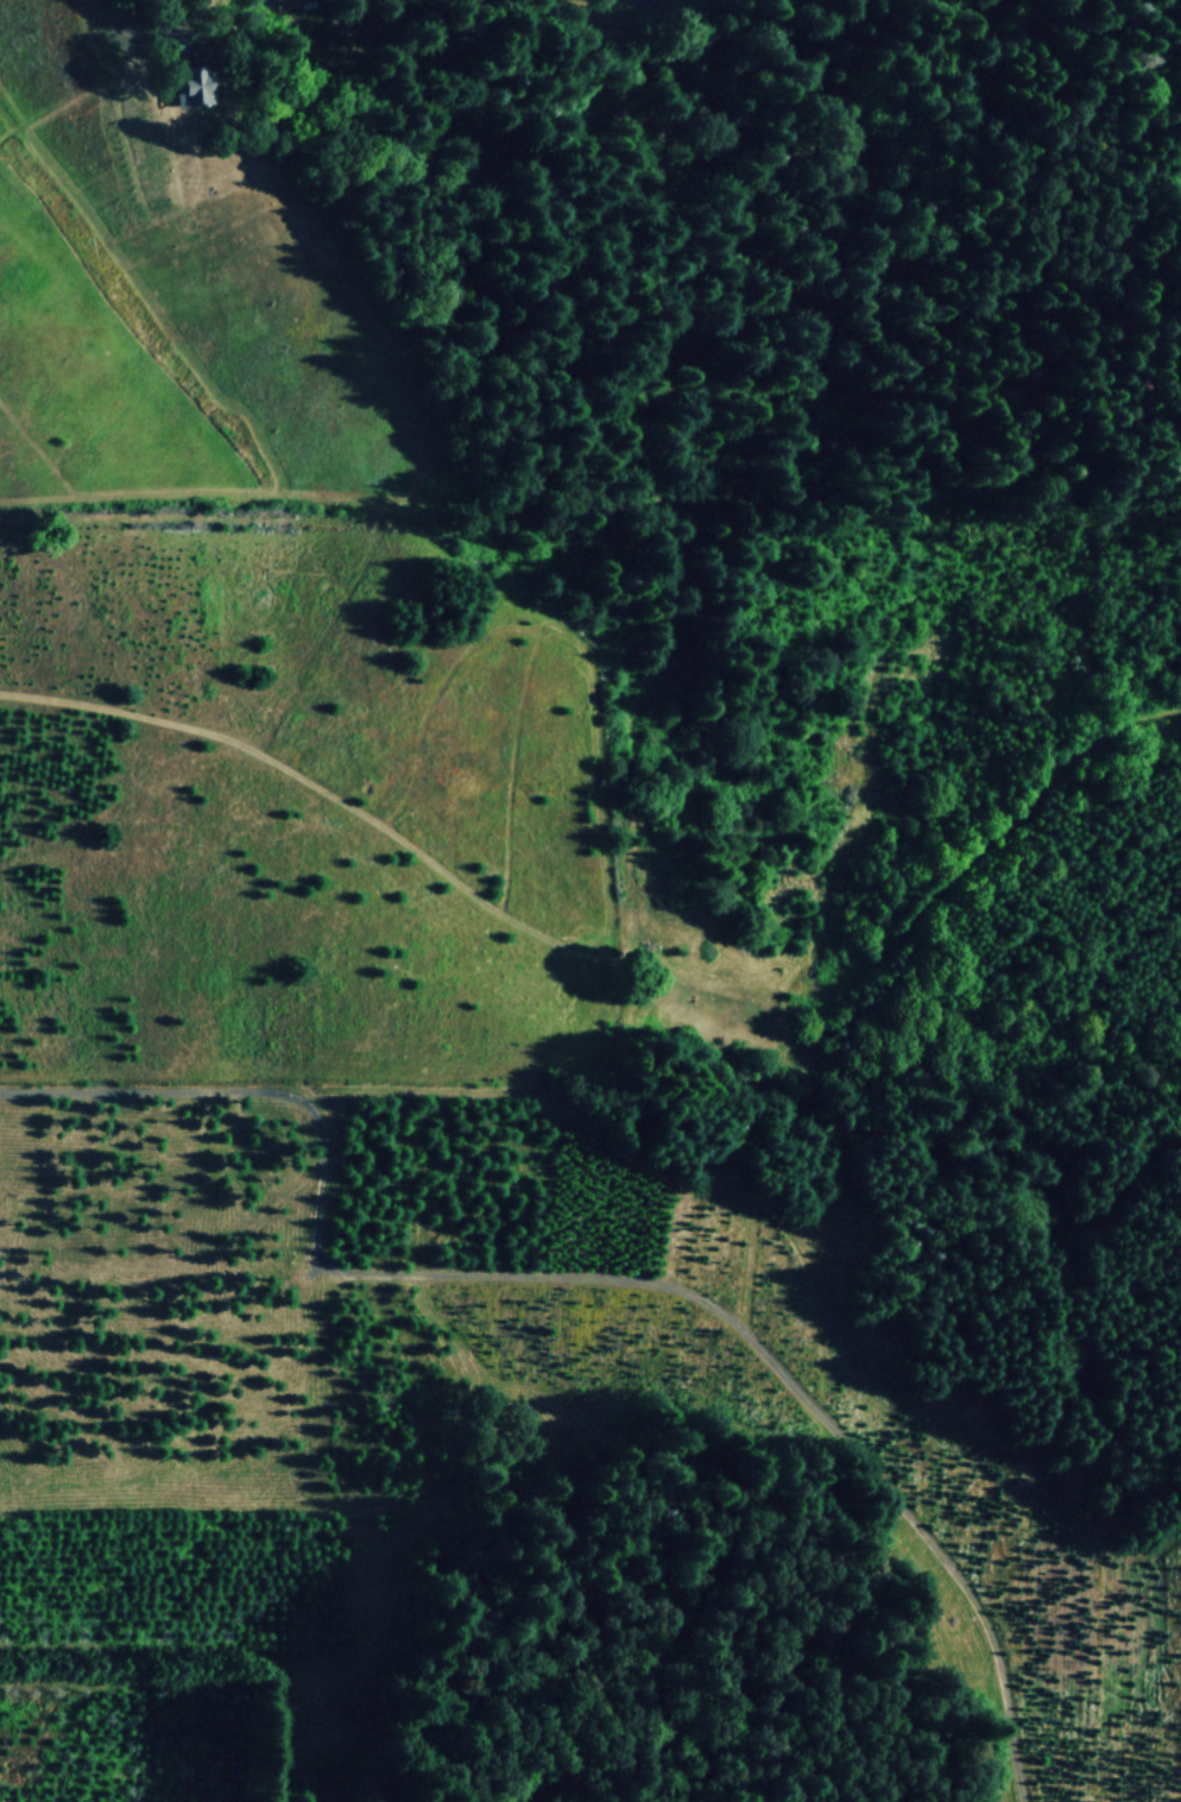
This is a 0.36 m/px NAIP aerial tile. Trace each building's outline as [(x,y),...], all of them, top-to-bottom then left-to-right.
[(310,0),(271,0),(273,9),(310,0)] [(211,101),(205,61),(168,67),(174,106),(211,101)]
